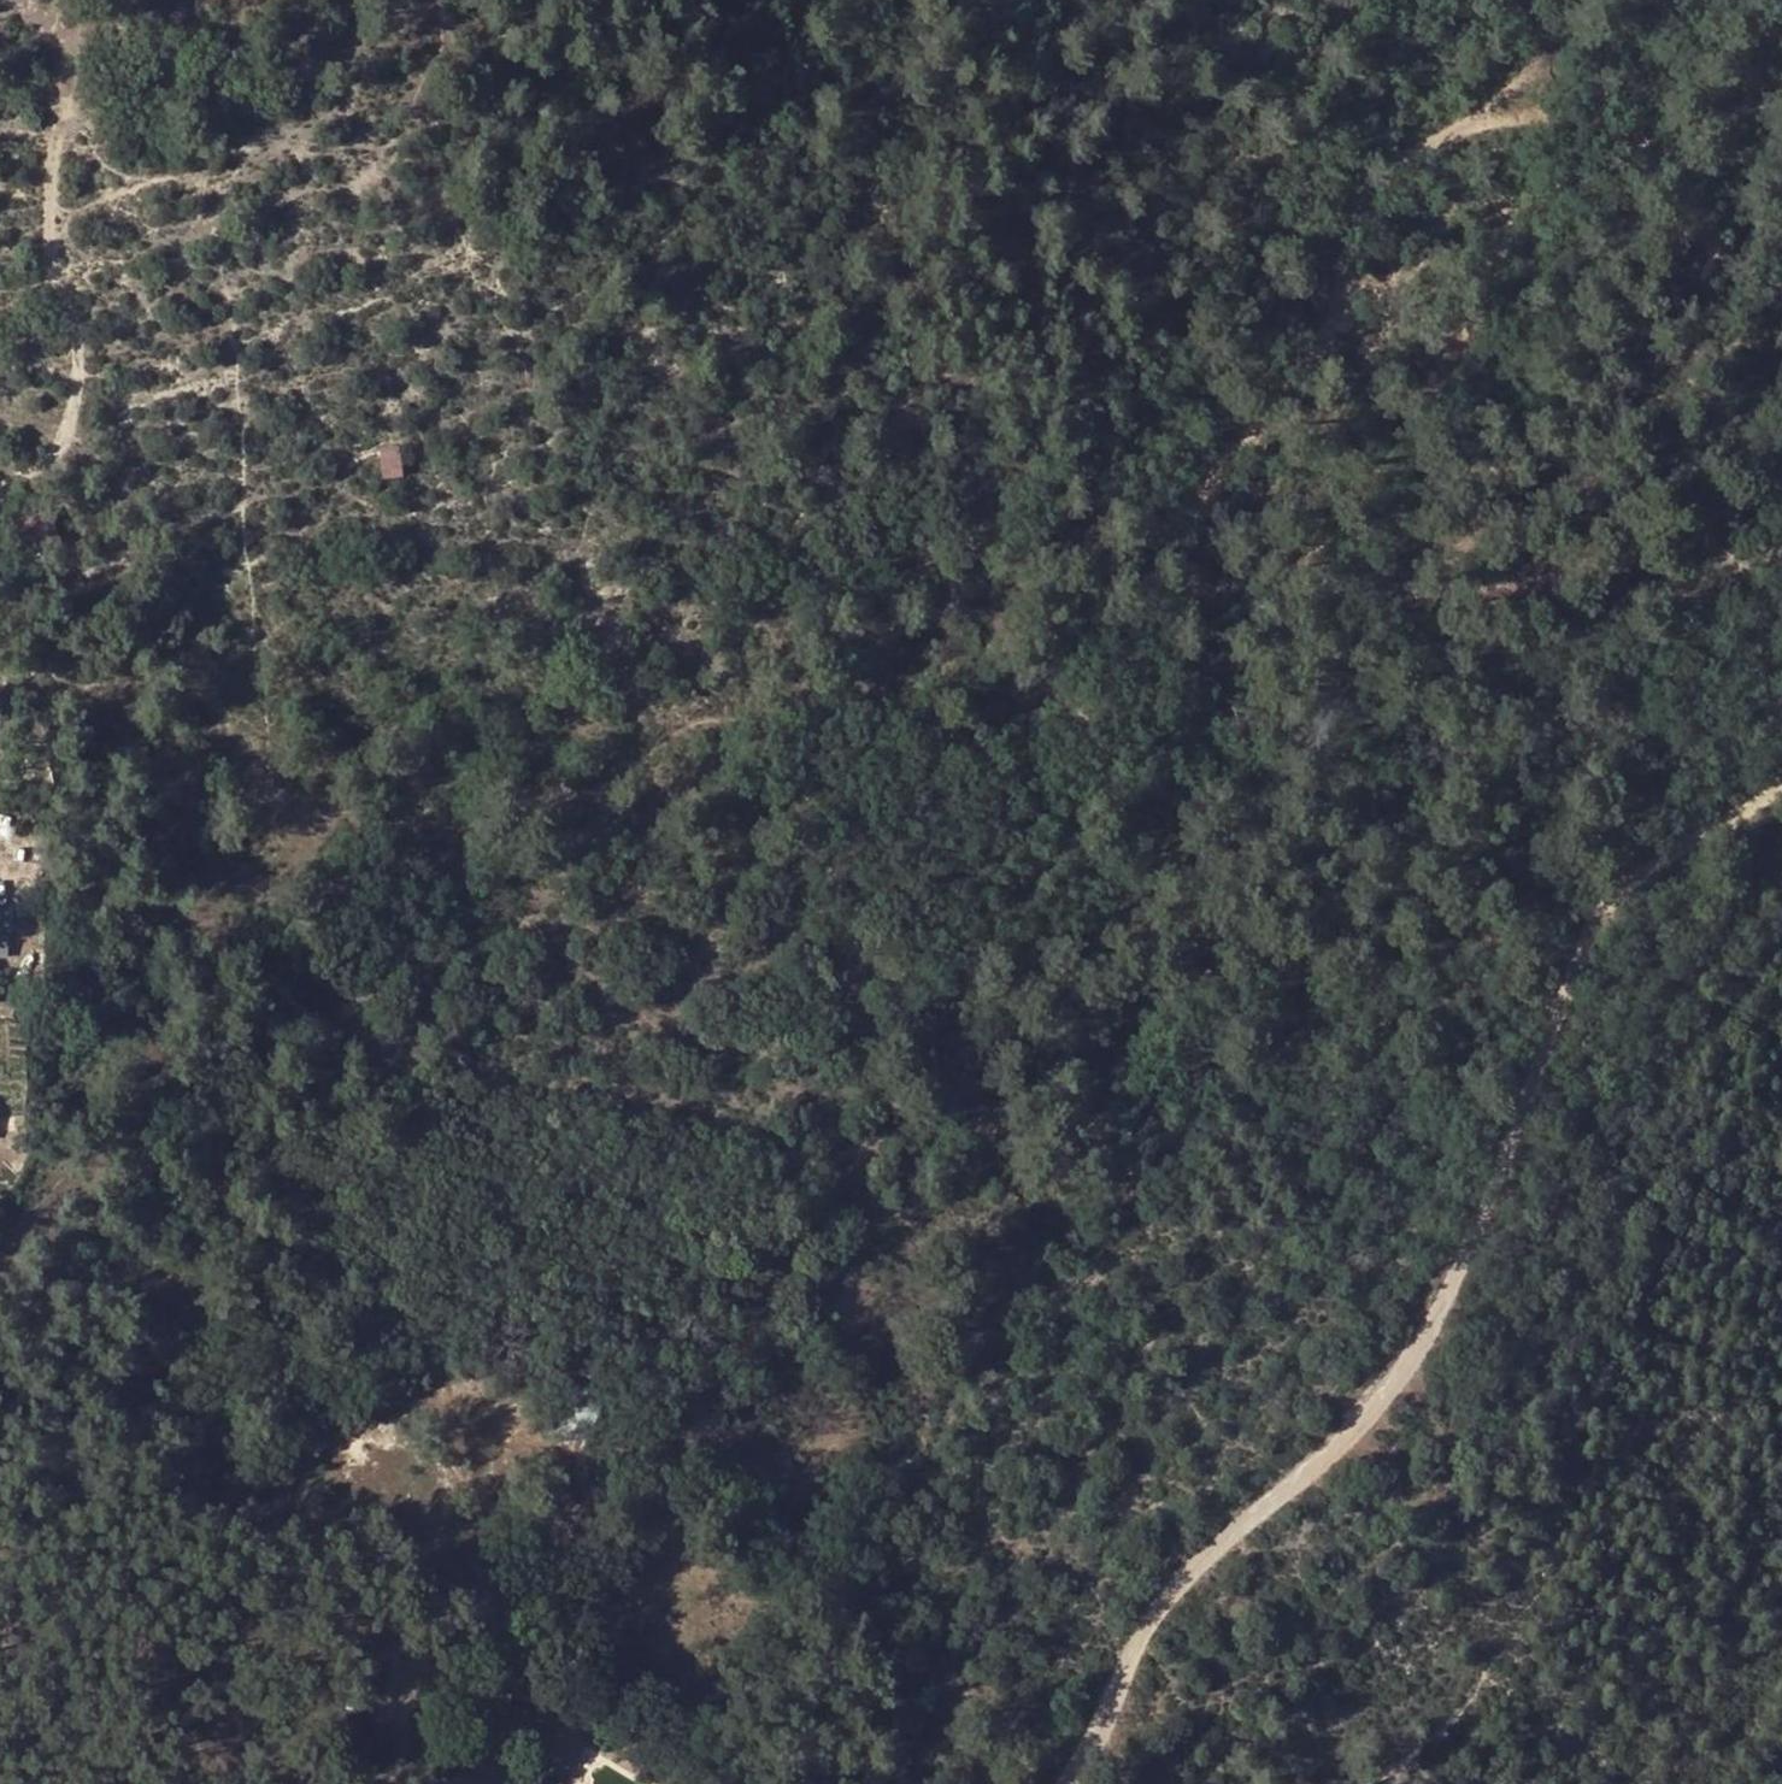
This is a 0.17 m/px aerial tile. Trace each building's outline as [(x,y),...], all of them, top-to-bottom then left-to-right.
[(387,480),(407,475),(399,443),(379,448),(387,480)] [(378,447),(359,450),(365,482),(384,478),(378,447)] [(0,1109),(0,1148),(20,1146),(14,1107),(0,1109)]
